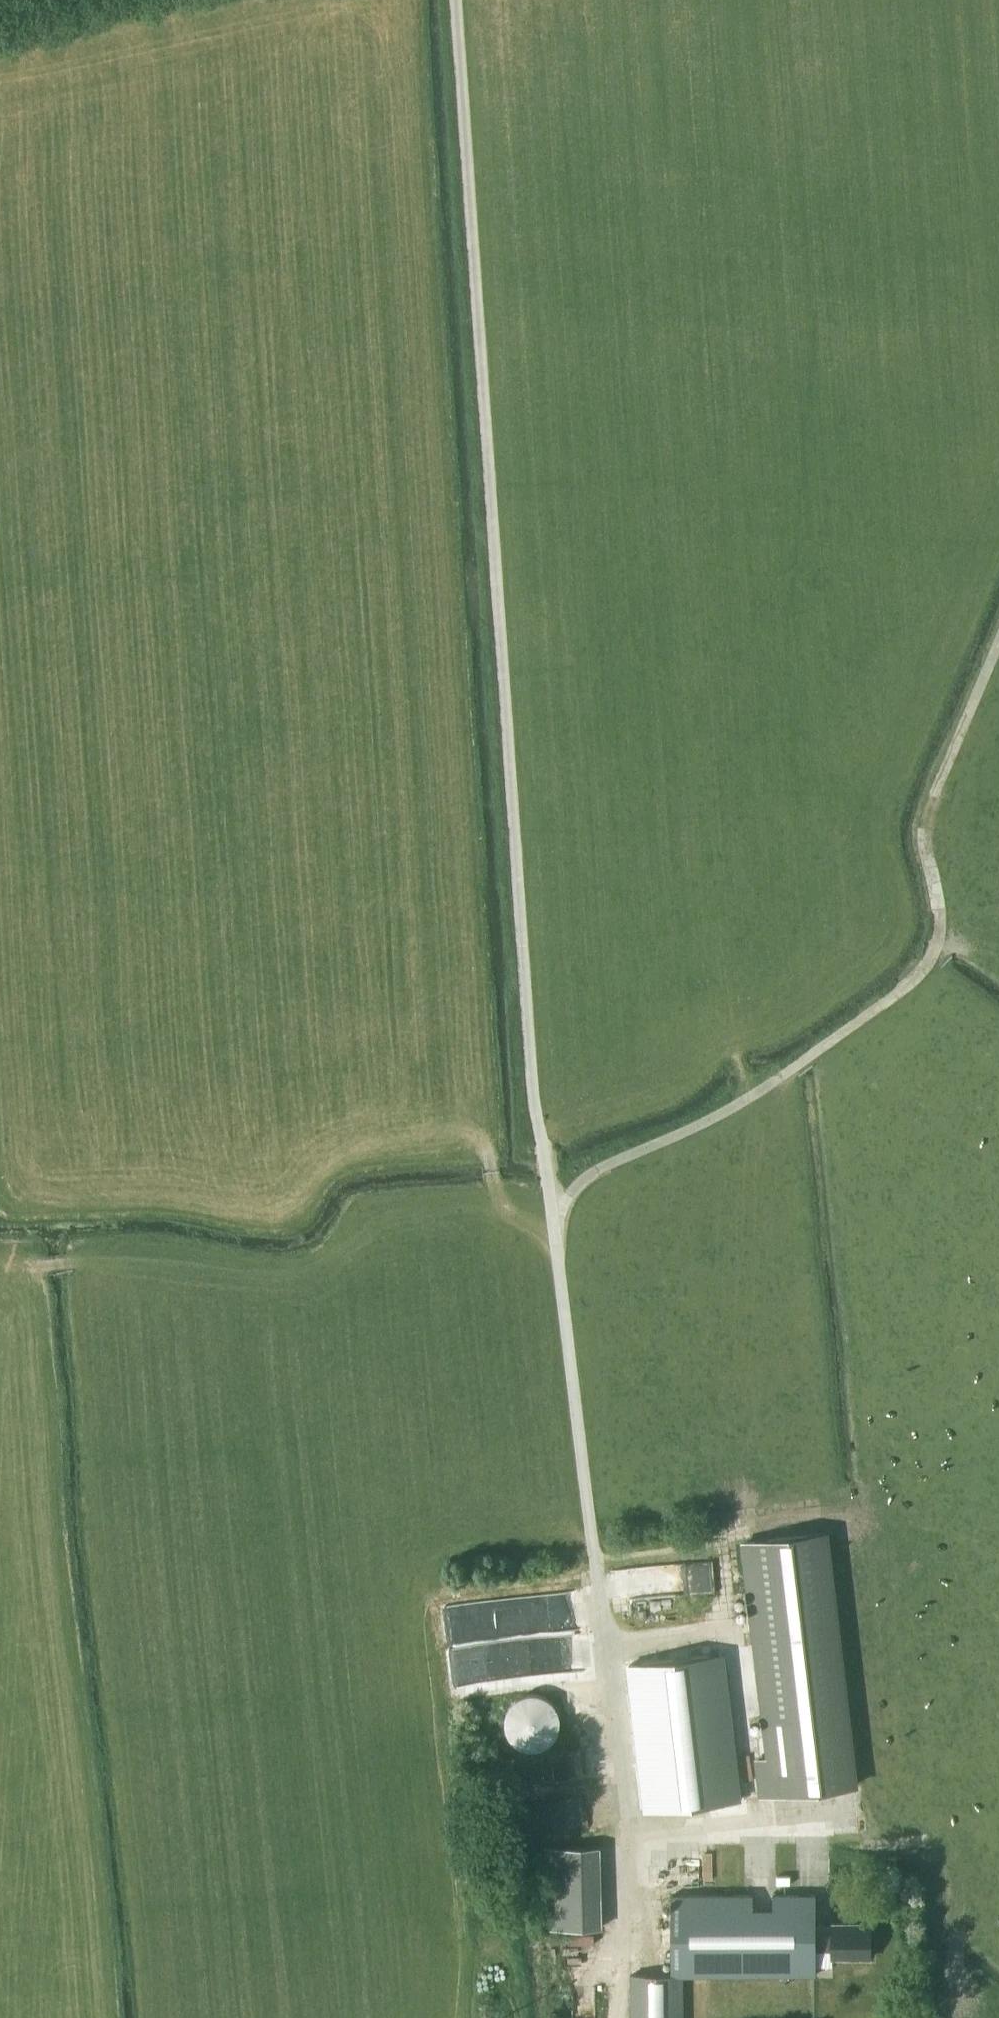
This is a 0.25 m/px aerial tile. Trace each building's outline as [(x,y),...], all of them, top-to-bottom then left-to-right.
[(858,1785),(828,1530),(742,1540),(767,1756),(754,1758),(759,1797),(858,1785)] [(460,1611),(462,1645),(482,1644),(479,1610),(460,1611)] [(729,1653),(624,1666),(641,1810),(746,1798),(729,1653)] [(502,1658),(470,1660),(472,1690),(504,1688),(502,1658)] [(512,1693),(512,1743),(559,1744),(560,1694),(512,1693)] [(577,1778),(577,1755),(530,1755),(530,1778),(577,1778)] [(604,1841),(548,1843),(551,1925),(607,1923),(604,1841)] [(671,1891),(671,1971),(663,1973),(631,1975),(631,2017),(682,2017),(682,1975),(682,1971),(815,1971),(815,1949),(831,1949),(831,1959),(870,1959),(871,1927),(831,1927),(815,1927),(815,1891),(772,1891),(772,1905),(752,1905),(752,1891),(671,1891)]
